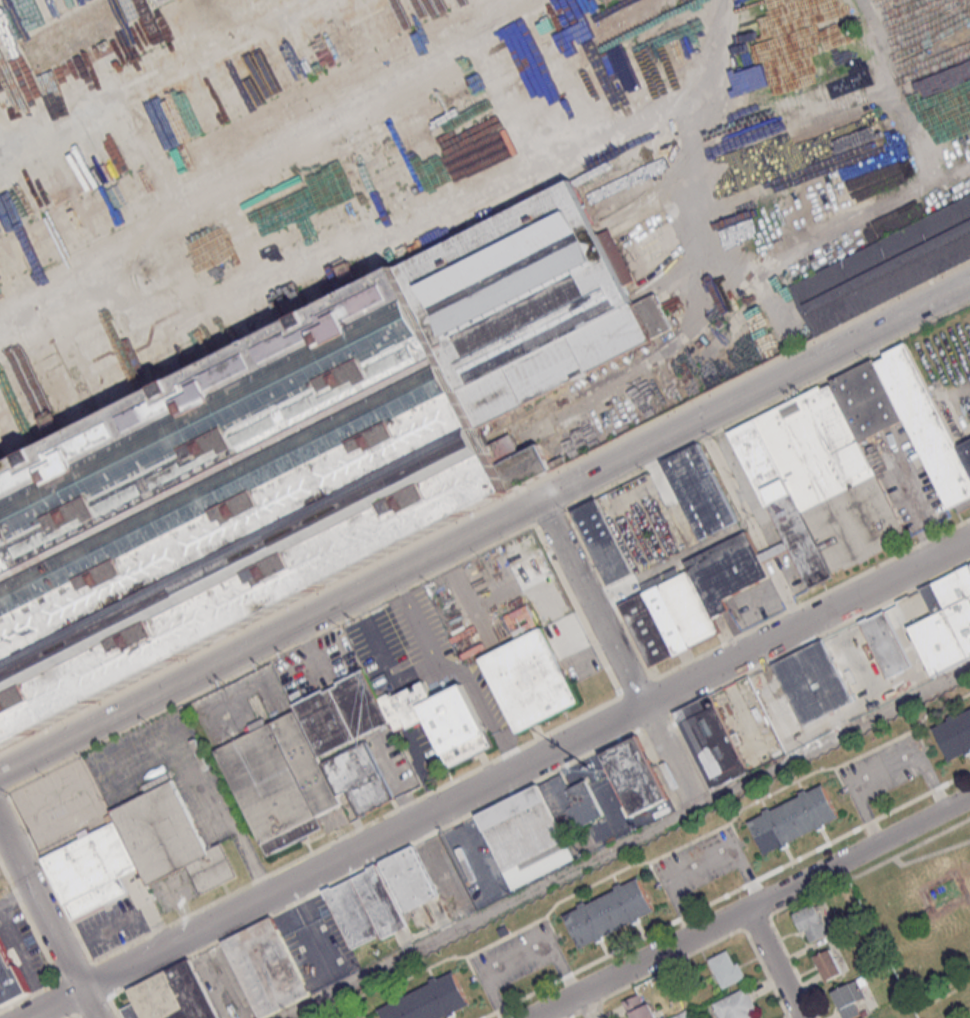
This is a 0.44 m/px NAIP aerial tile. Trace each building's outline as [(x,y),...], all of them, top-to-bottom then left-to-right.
[(476,425),(459,391),(444,358),(431,332),(415,298),(398,266),(570,179),(597,233),(623,283),(634,304),(651,338),(476,425)] [(795,289),(816,331),(969,254),(969,194),(792,283),(795,289)] [(623,283),(633,278),(608,228),(597,233),(623,283)] [(56,482),(58,486),(89,470),(87,466),(191,412),(193,417),(223,401),(221,397),(327,342),(329,347),(358,332),(356,328),(415,298),(398,266),(0,469),(0,511),(56,482)] [(651,338),(672,327),(654,294),(634,304),(651,338)] [(415,298),(356,328),(358,332),(329,347),(327,342),(221,397),(223,401),(193,417),(191,412),(87,466),(89,470),(58,486),(56,482),(0,511),(0,550),(59,520),(57,517),(101,494),(103,498),(193,452),(191,448),(237,425),(240,429),(330,383),(329,379),(373,357),(374,360),(431,332),(415,298)] [(444,358),(431,332),(374,360),(373,357),(329,379),(330,383),(240,429),(237,425),(191,448),(193,452),(103,498),(101,494),(57,517),(59,520),(0,550),(0,585),(444,358)] [(957,446),(969,472),(969,507),(959,512),(955,504),(948,508),(904,419),(860,441),(909,538),(845,569),(808,588),(789,549),(763,562),(769,575),(723,598),(728,609),(712,617),(719,631),(649,667),(619,604),(643,592),(639,583),(675,566),(746,530),(758,553),(785,541),(728,431),(819,385),(821,389),(832,384),(830,380),(872,358),(874,362),(885,356),(883,353),(905,341),(957,446)] [(444,358),(0,585),(0,625),(459,391),(444,358)] [(476,425),(459,391),(0,625),(0,667),(476,425)] [(476,425),(0,667),(0,696),(490,446),(476,425)] [(551,462),(537,434),(516,445),(495,456),(490,446),(0,696),(0,743),(551,462)] [(490,446),(511,435),(516,445),(495,456),(490,446)] [(661,461),(697,442),(737,520),(699,539),(661,461)] [(571,510),(596,498),(634,572),(608,585),(571,510)] [(969,657),(969,563),(919,588),(932,615),(908,627),(932,675),(969,657)] [(912,666),(887,610),(860,622),(886,678),(912,666)] [(479,658),(542,626),(579,701),(517,732),(479,658)] [(773,664),(821,638),(853,700),(804,726),(773,664)] [(214,749),(267,856),(323,828),(316,816),(342,803),(338,795),(345,791),(358,816),(395,797),(366,740),(363,735),(389,722),(394,730),(405,725),(407,728),(425,720),(448,768),(493,746),(461,682),(453,686),(433,697),(424,679),(393,695),(390,691),(377,697),(363,667),(291,703),(294,710),(214,749)] [(673,712),(710,693),(749,772),(711,790),(673,712)] [(969,751),(969,706),(932,723),(948,760),(969,751)] [(598,753),(629,817),(667,799),(636,734),(598,753)] [(538,784),(563,835),(602,816),(584,779),(566,788),(559,774),(538,784)] [(41,858),(115,820),(109,810),(172,779),(206,848),(219,842),(236,875),(199,894),(185,866),(147,886),(138,868),(120,877),(128,892),(72,920),(41,858)] [(747,818),(764,855),(840,820),(823,783),(747,818)] [(349,950),(405,927),(399,913),(437,897),(416,848),(322,887),(349,950)] [(655,914),(639,877),(562,910),(578,948),(655,914)] [(793,913),(807,943),(828,934),(815,904),(793,913)] [(312,996),(266,1017),(261,1017),(224,942),(273,917),(312,996)] [(2,1005),(30,991),(17,964),(13,965),(0,938),(0,1001),(2,1005)] [(747,975),(724,988),(708,959),(728,948),(736,962),(739,960),(747,975)] [(823,980),(840,974),(831,949),(814,955),(823,980)] [(188,966),(130,993),(142,1017),(214,1017),(188,966)] [(455,972),(377,1004),(383,1017),(447,1017),(470,1009),(455,972)] [(855,1002),(866,997),(858,980),(831,992),(843,1017),(850,1017),(860,1013),(855,1002)] [(755,1012),(758,1017),(728,1017),(727,1017),(725,1017),(720,1017),(713,1003),(747,986),(759,1010),(755,1012)] [(642,992),(623,1002),(631,1017),(656,1017),(642,992)]
